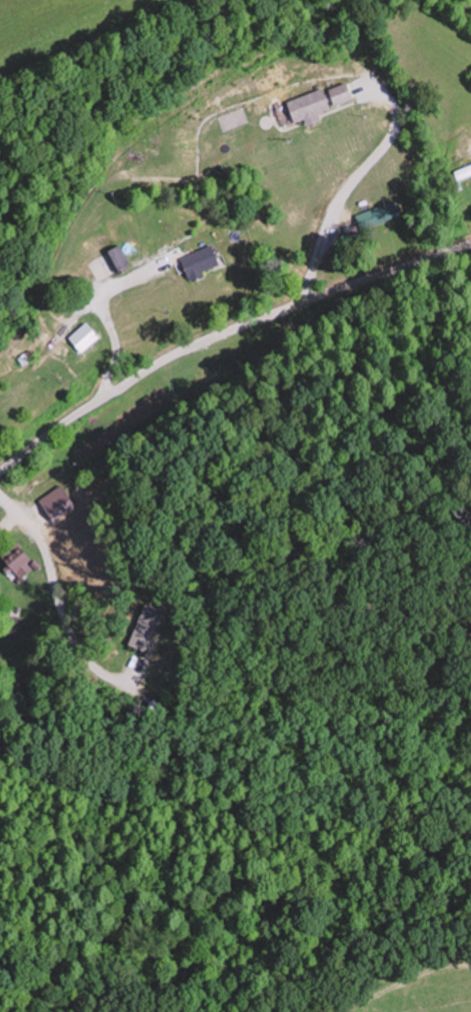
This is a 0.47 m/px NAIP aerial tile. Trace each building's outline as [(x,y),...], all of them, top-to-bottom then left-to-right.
[(291,101),(298,123),(309,119),(311,126),(327,121),(323,111),(359,99),(352,80),(291,101)] [(461,168),(462,177),(470,177),(470,168),(461,168)] [(404,216),(398,200),(374,210),(380,226),(404,216)] [(184,258),(193,279),(225,265),(216,244),(184,258)] [(108,254),(119,275),(133,267),(122,247),(108,254)] [(72,337),(86,353),(104,336),(90,321),(72,337)] [(32,573),(29,550),(10,552),(13,575),(32,573)]
